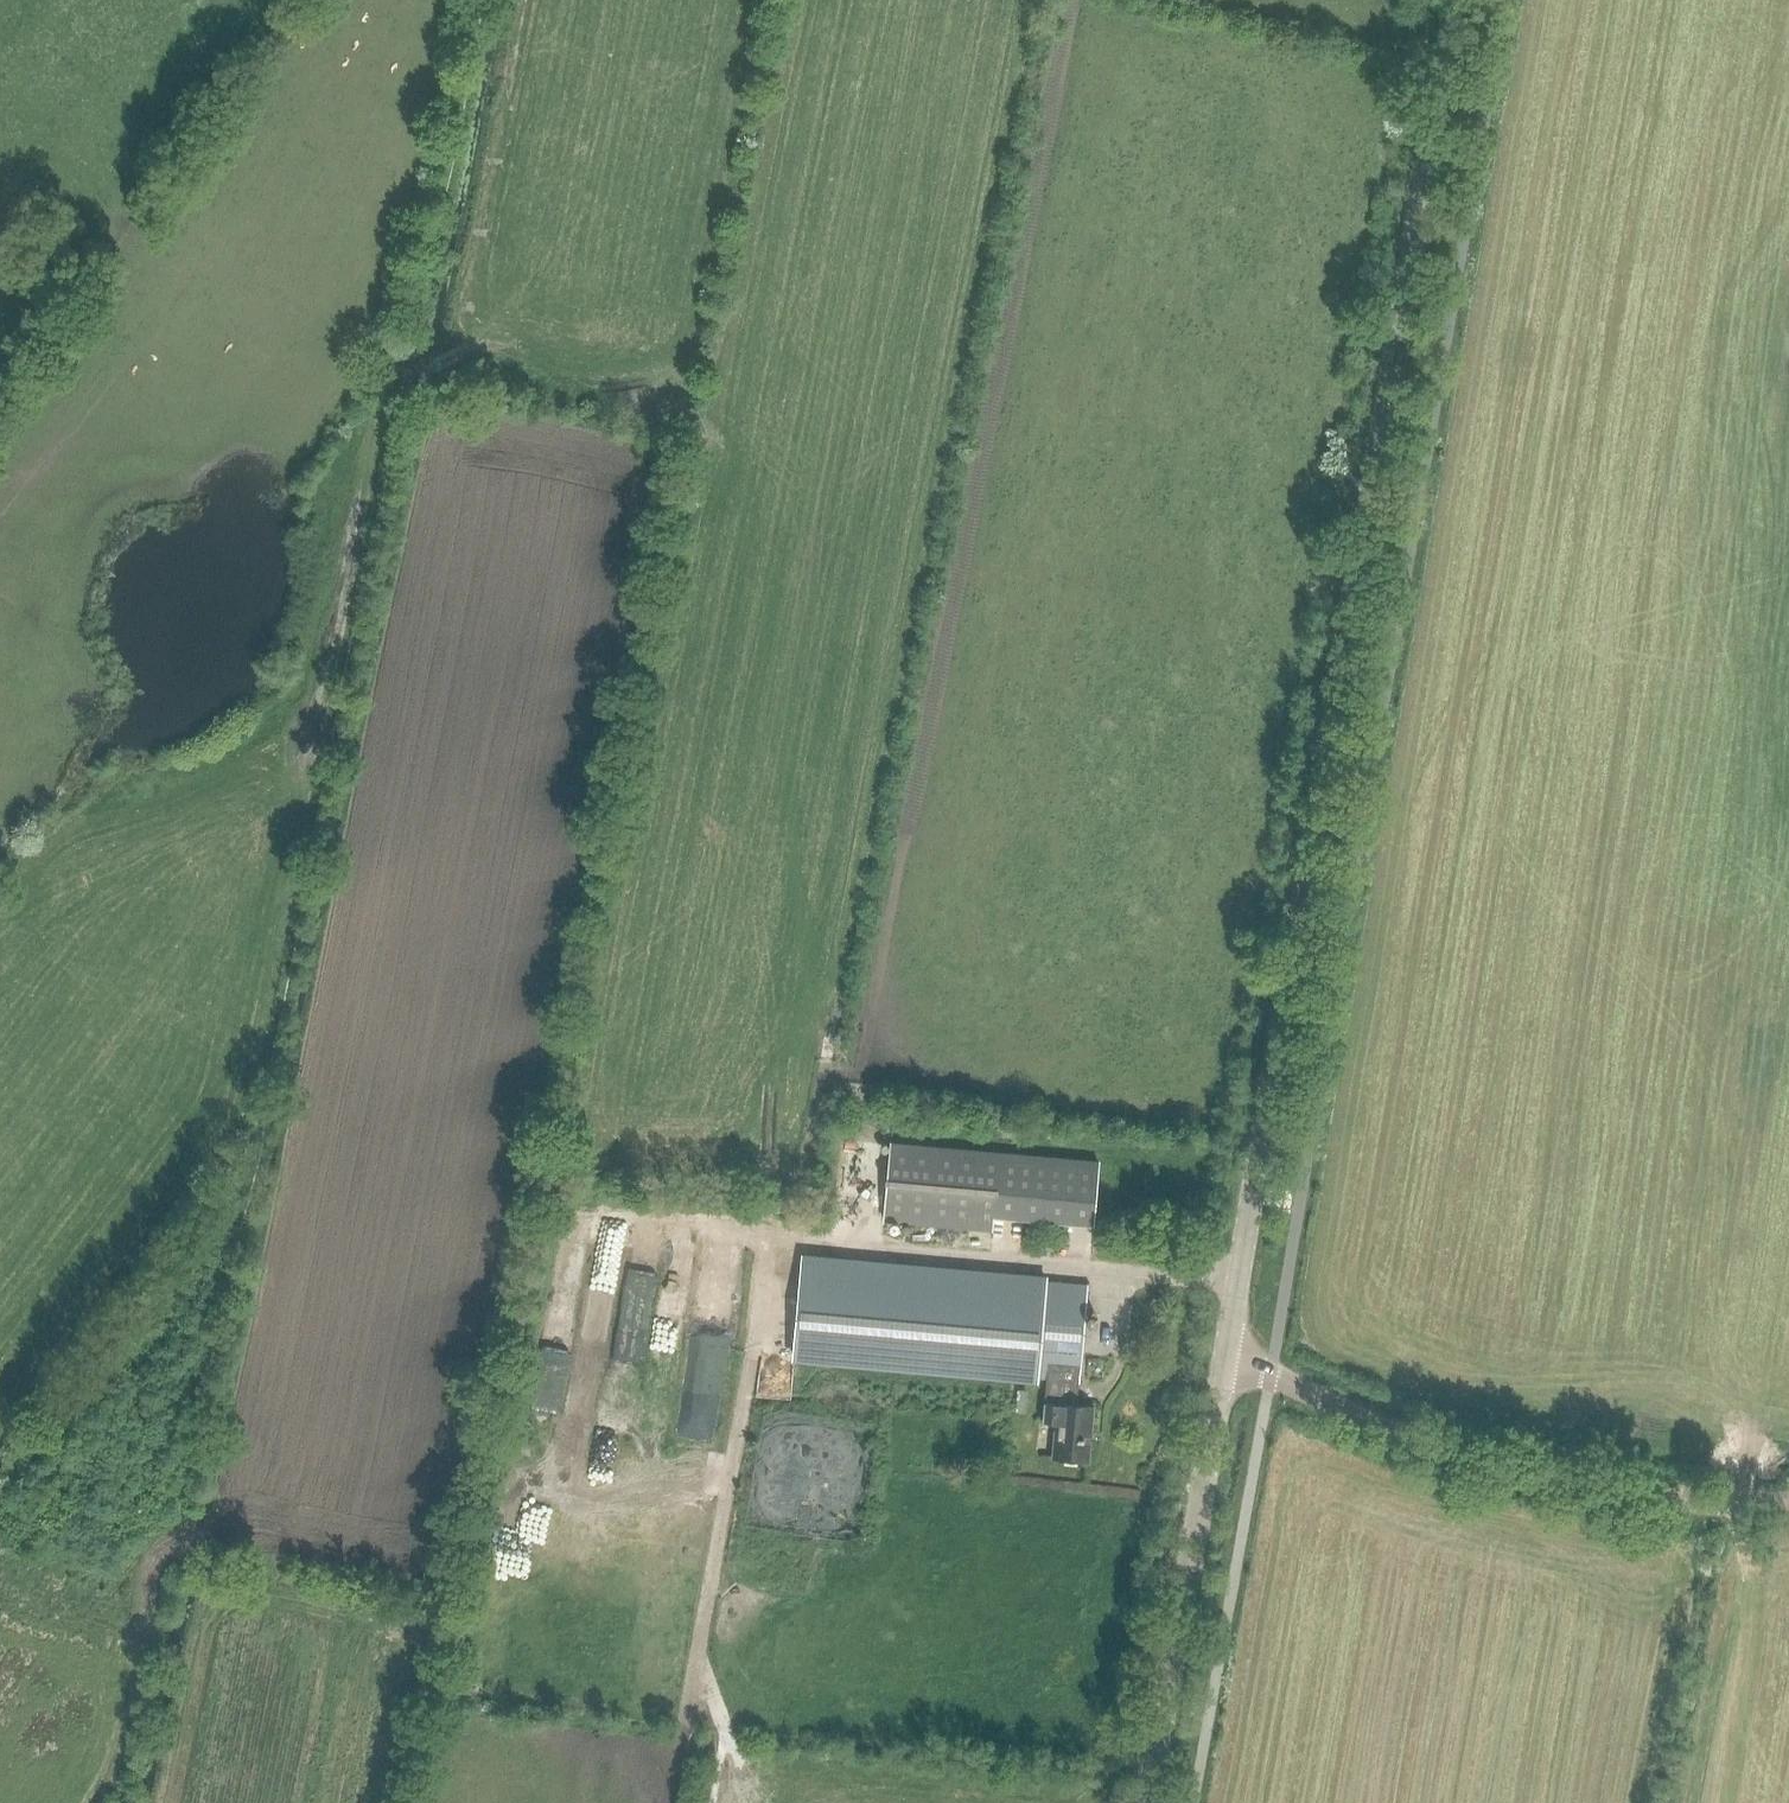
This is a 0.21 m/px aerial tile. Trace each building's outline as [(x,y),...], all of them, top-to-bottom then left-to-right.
[(1099,1163),(891,1145),(885,1220),(993,1229),(994,1216),(1094,1225),(1099,1163)] [(1047,1378),(1079,1381),(1087,1285),(1054,1282),(1046,1282),(1046,1279),(804,1257),(795,1358),(1037,1380),(1038,1378),(1047,1378)] [(620,1310),(583,1304),(567,1412),(602,1416),(604,1398),(621,1400),(623,1384),(640,1387),(658,1262),(628,1258),(620,1310)] [(1046,1394),(1044,1422),(1056,1423),(1053,1458),(1090,1461),(1095,1407),(1077,1405),(1079,1381),(1047,1378),(1046,1394)]
